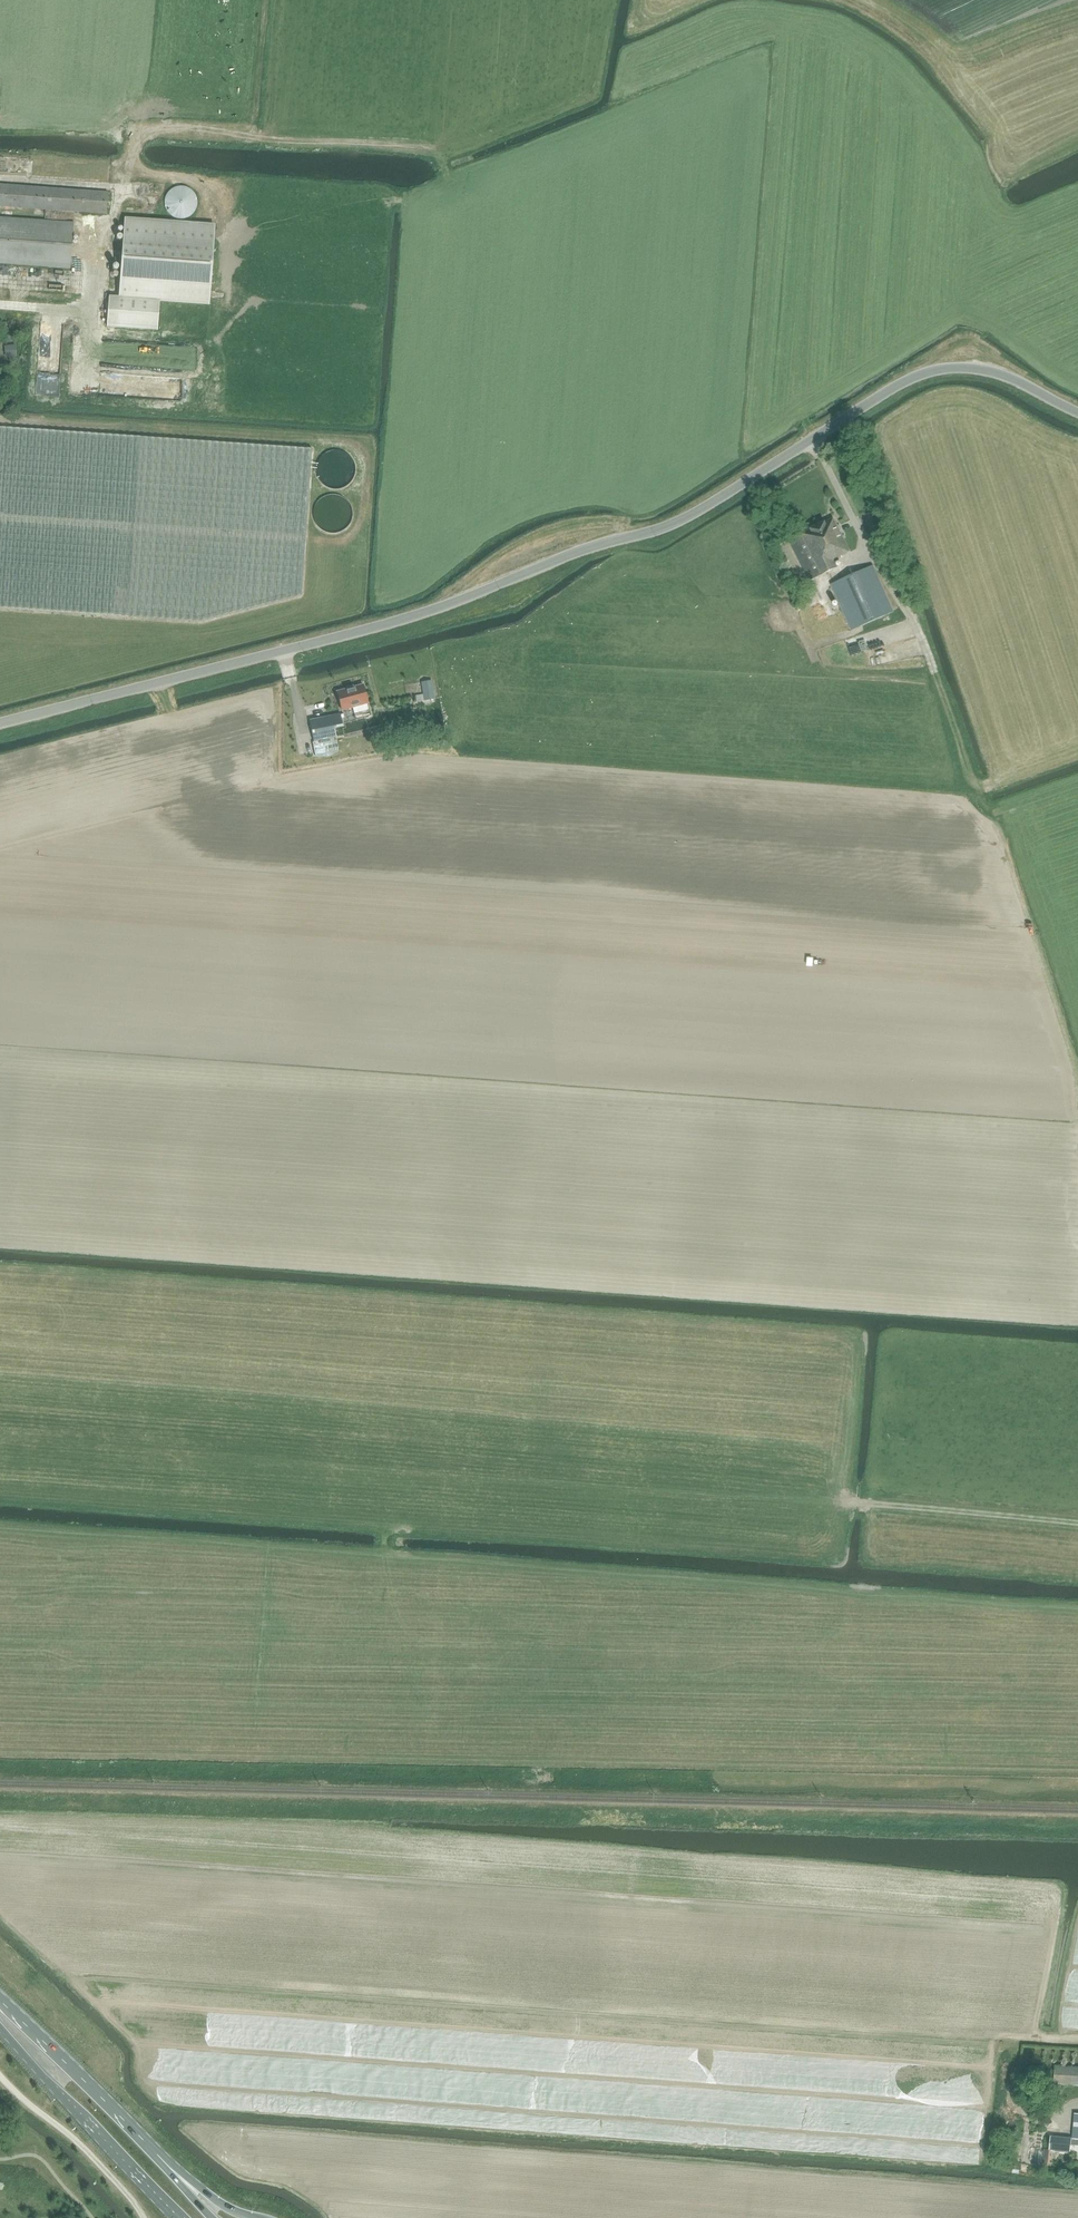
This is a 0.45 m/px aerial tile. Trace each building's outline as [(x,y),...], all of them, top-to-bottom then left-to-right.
[(106,215),(108,193),(0,185),(0,207),(106,215)] [(198,203),(198,199),(197,197),(195,193),(194,191),(191,189),(189,188),(185,187),(183,187),(179,187),(176,188),(173,189),(171,191),(169,193),(167,197),(167,199),(166,203),(166,205),(167,208),(169,211),(171,214),(173,216),(176,217),(179,218),(182,219),(185,219),(188,218),(191,216),(193,214),(196,211),(197,209),(198,206),(198,203)] [(71,269),(74,224),(0,219),(0,264),(71,269)] [(124,221),(119,298),(109,297),(107,328),(157,331),(159,301),(209,304),(214,228),(124,221)] [(13,331),(5,332),(6,343),(14,342),(13,331)] [(15,345),(6,346),(8,357),(16,356),(15,345)] [(200,622),(302,596),(312,449),(0,430),(0,611),(200,622)] [(353,469),(353,468),(352,465),(351,462),(350,459),(348,455),(344,453),(341,451),(337,450),(334,450),(330,450),(327,451),(325,452),(321,455),(319,458),(317,461),(316,464),(315,468),(316,471),(317,475),(318,478),(321,481),(324,484),(327,486),(333,487),(337,487),(341,486),(344,484),(346,482),(349,480),(351,476),(352,473),(353,469)] [(842,556),(851,552),(834,518),(800,534),(801,535),(788,541),(809,582),(821,575),(822,576),(839,567),(836,562),(843,558),(842,556)] [(871,564),(838,580),(829,584),(850,627),(892,607),(871,564)] [(422,683),(425,705),(435,703),(432,681),(422,683)] [(337,692),(342,711),(368,704),(363,685),(337,692)] [(341,714),(310,721),(313,734),(314,742),(336,737),(334,729),(344,727),(341,714)] [(1077,2085),(1077,2067),(1056,2066),(1054,2084),(1077,2085)] [(1074,2113),(1072,2138),(1051,2136),(1050,2149),(1076,2152),(1077,2145),(1077,2113),(1074,2113)] [(1051,2150),(1044,2149),(1042,2163),(1049,2164),(1051,2150)]
